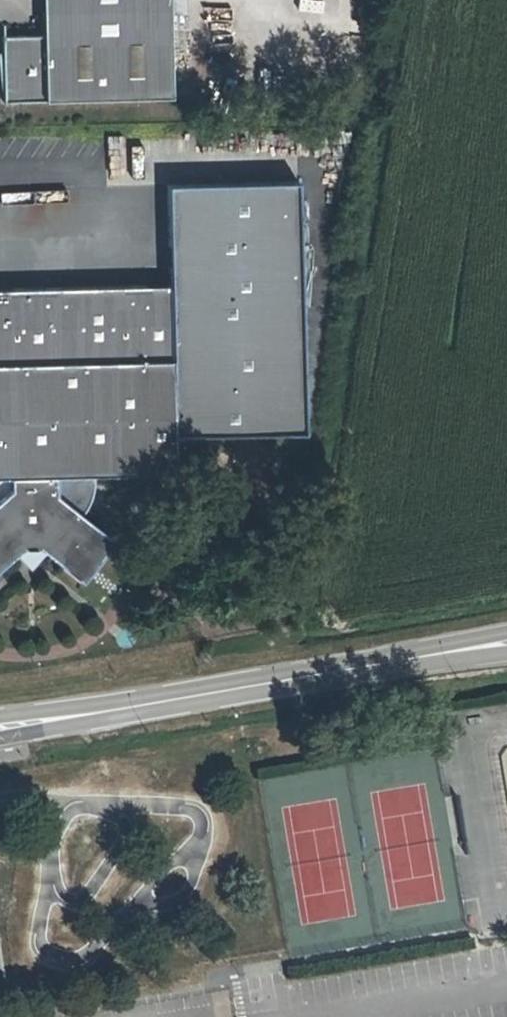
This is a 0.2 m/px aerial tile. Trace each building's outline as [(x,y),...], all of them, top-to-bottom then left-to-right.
[(170,101),(167,0),(40,0),(40,38),(0,39),(0,85),(0,105),(170,101)] [(171,188),(173,289),(177,439),(308,436),(302,185),(171,188)] [(45,560),(75,595),(115,561),(88,530),(94,512),(95,498),(96,478),(178,476),(177,439),(173,289),(0,293),(0,480),(11,480),(17,480),(18,492),(12,492),(0,502),(0,573),(18,558),(25,552),(32,553),(39,553),(45,560)] [(30,576),(45,560),(39,553),(32,553),(25,552),(18,558),(30,576)]
